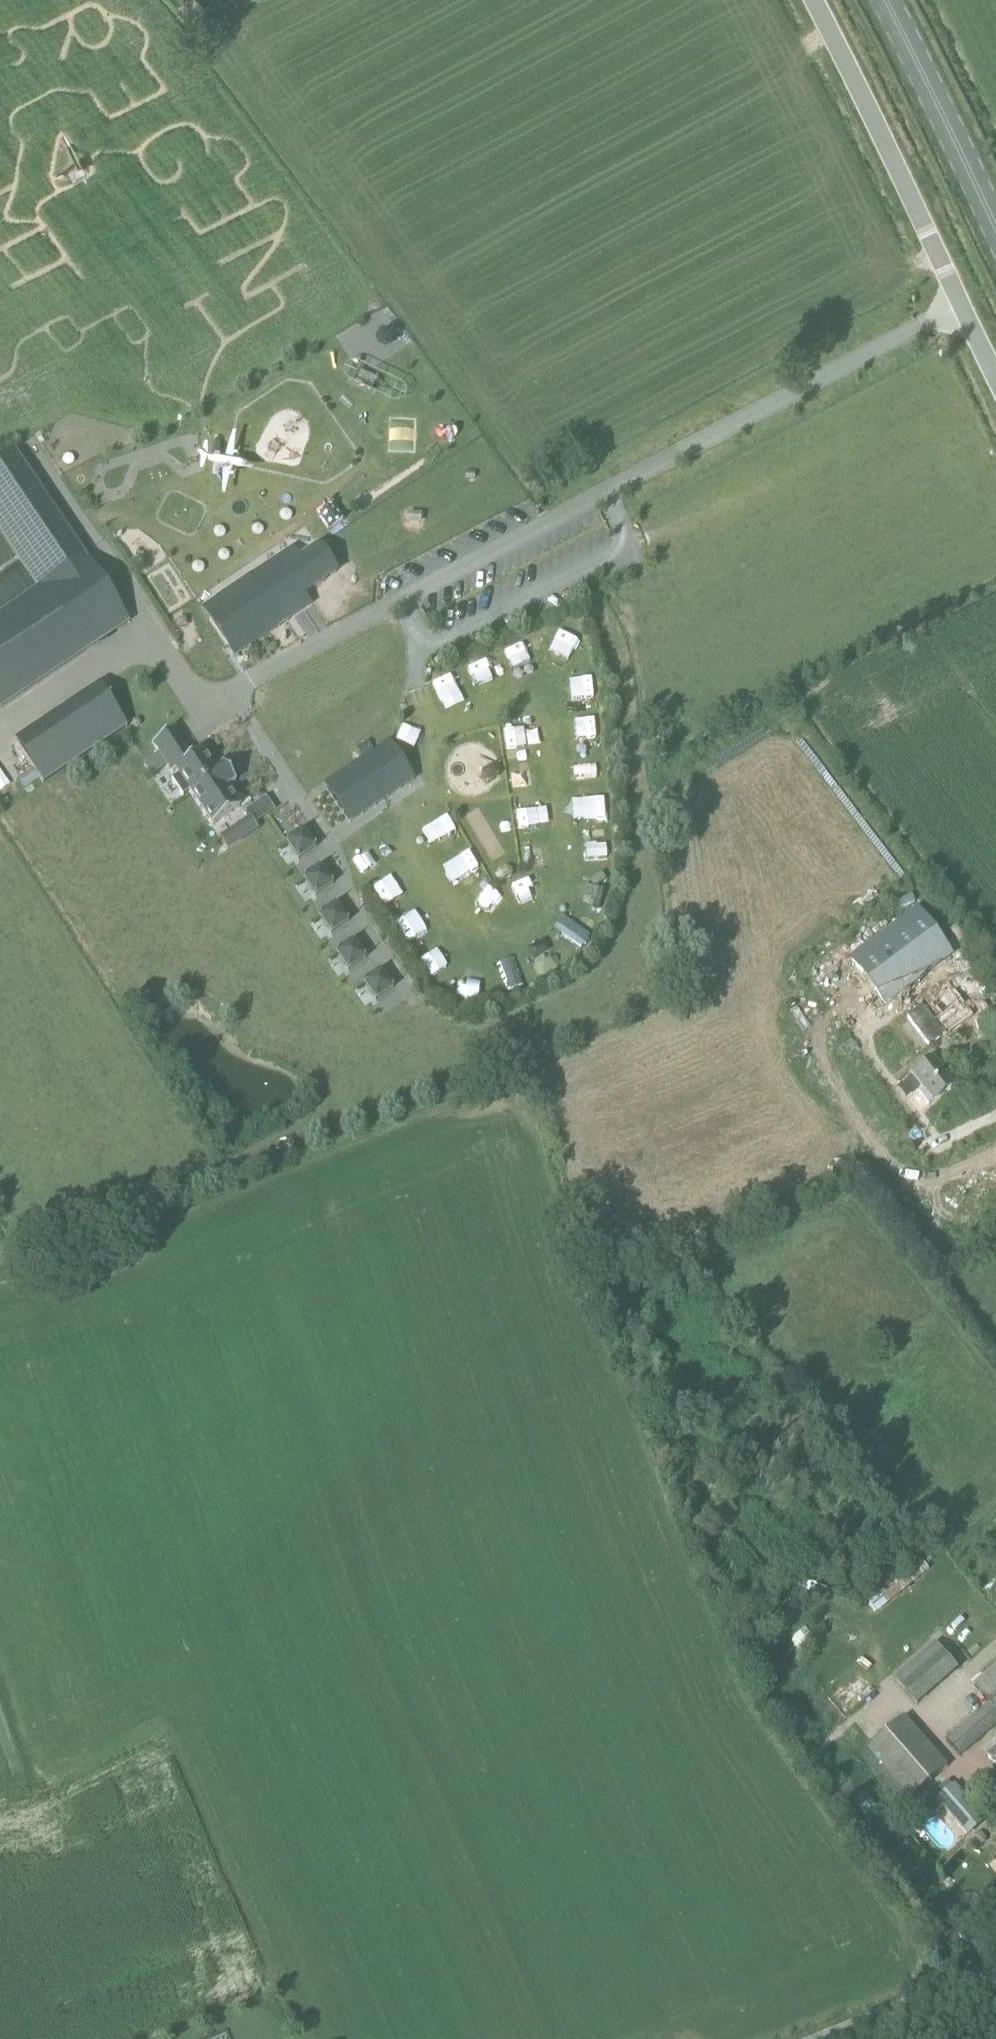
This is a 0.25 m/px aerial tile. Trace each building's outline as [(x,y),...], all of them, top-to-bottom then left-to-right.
[(198,0),(184,0),(178,5),(191,21),(206,9),(198,0)] [(210,619),(234,655),(287,620),(280,610),(336,573),(318,546),(300,558),(293,549),(263,569),(270,579),(210,619)] [(127,622),(83,556),(0,612),(0,707),(127,622)] [(83,700),(109,739),(126,728),(100,688),(83,700)] [(189,791),(194,798),(229,774),(223,765),(222,765),(222,766),(215,771),(203,753),(203,752),(194,758),(175,730),(176,730),(175,729),(153,744),(153,745),(154,744),(172,772),(173,774),(176,771),(179,775),(172,780),(183,796),(189,791)] [(327,789),(347,819),(398,785),(378,755),(327,789)] [(24,789),(41,778),(34,768),(17,779),(24,789)] [(235,783),(229,774),(194,798),(212,824),(211,825),(212,826),(240,807),(239,806),(227,788),(234,783),(234,784),(235,783)] [(298,859),(315,848),(304,830),(287,842),(298,859)] [(315,895),(332,884),(321,867),(304,878),(315,895)] [(331,933),(348,922),(337,905),(320,916),(331,933)] [(949,956),(916,911),(852,959),(885,1004),(949,956)] [(348,970),(365,959),(354,942),(337,953),(348,970)] [(375,999),(392,988),(381,971),(364,982),(375,999)] [(954,999),(946,987),(921,1005),(922,1008),(911,1016),(930,1044),(942,1034),(943,1036),(968,1017),(964,1012),(969,1008),(959,995),(954,999)] [(905,1068),(928,1048),(903,1019),(880,1038),(905,1068)] [(916,1073),(913,1075),(923,1089),(927,1086),(936,1097),(949,1087),(930,1061),(915,1072),(916,1073)] [(949,1148),(963,1148),(963,1136),(949,1136),(949,1148)] [(914,1561),(860,1601),(869,1612),(922,1572),(914,1561)] [(936,1641),(895,1677),(918,1704),(959,1668),(936,1641)] [(989,1702),(946,1739),(962,1756),(995,1725),(995,1665),(974,1684),(989,1702)] [(949,1766),(907,1715),(868,1748),(904,1789),(894,1797),(901,1805),(911,1797),(912,1798),(949,1766)] [(988,1756),(995,1765),(995,1748),(988,1756)] [(955,1783),(937,1800),(967,1835),(986,1819),(955,1783)]
